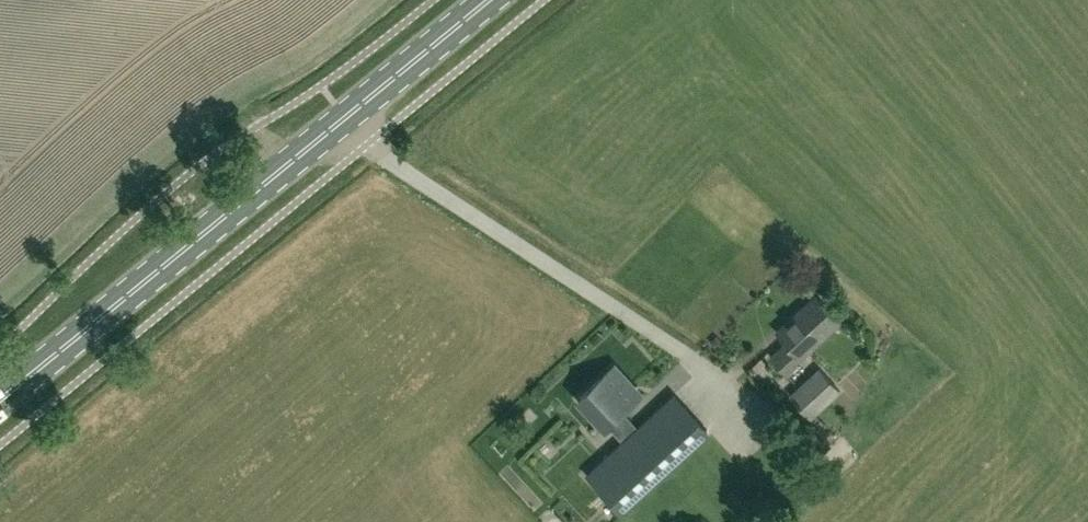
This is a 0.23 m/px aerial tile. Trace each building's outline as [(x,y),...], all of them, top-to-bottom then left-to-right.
[(798,366),(796,363),(840,323),(816,297),(778,332),(787,343),(771,358),(788,375),(798,366)] [(611,426),(623,440),(638,426),(625,413),(635,403),(642,397),(615,367),(581,399),(607,428),(611,426)] [(813,419),(841,393),(821,369),(791,396),(813,419)] [(623,440),(586,474),(623,515),(712,433),(675,392),(638,426),(623,440)]
